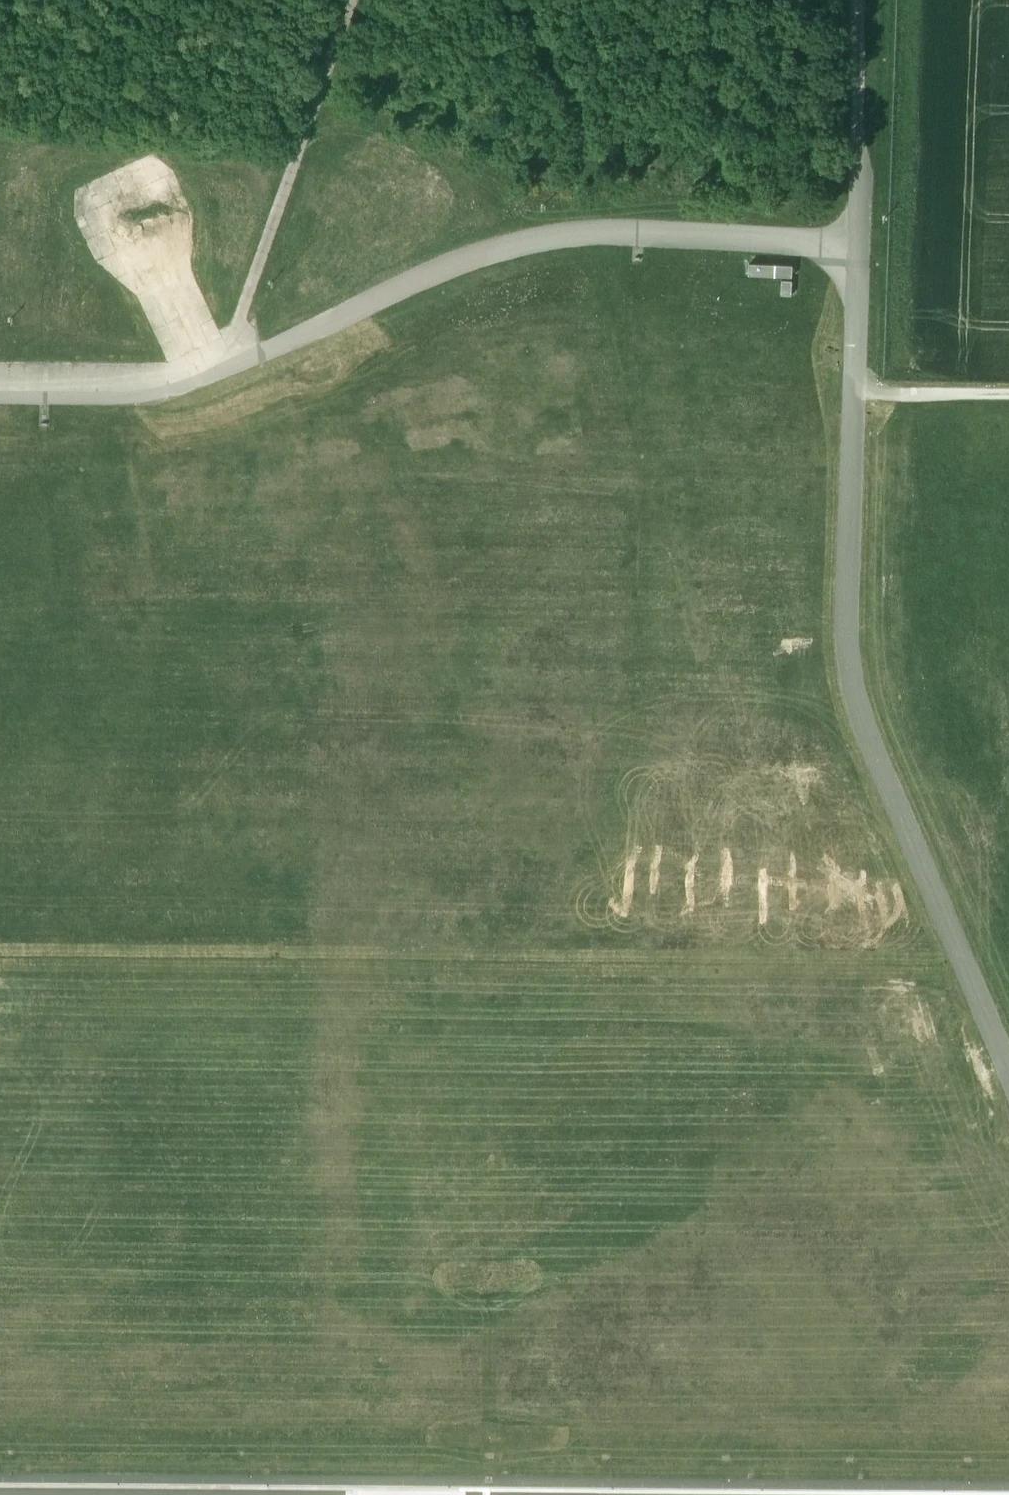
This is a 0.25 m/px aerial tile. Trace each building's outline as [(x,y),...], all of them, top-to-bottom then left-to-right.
[(792,266),(749,264),(748,276),(791,277),(792,266)] [(791,281),(782,281),(781,295),(791,296),(791,281)]
